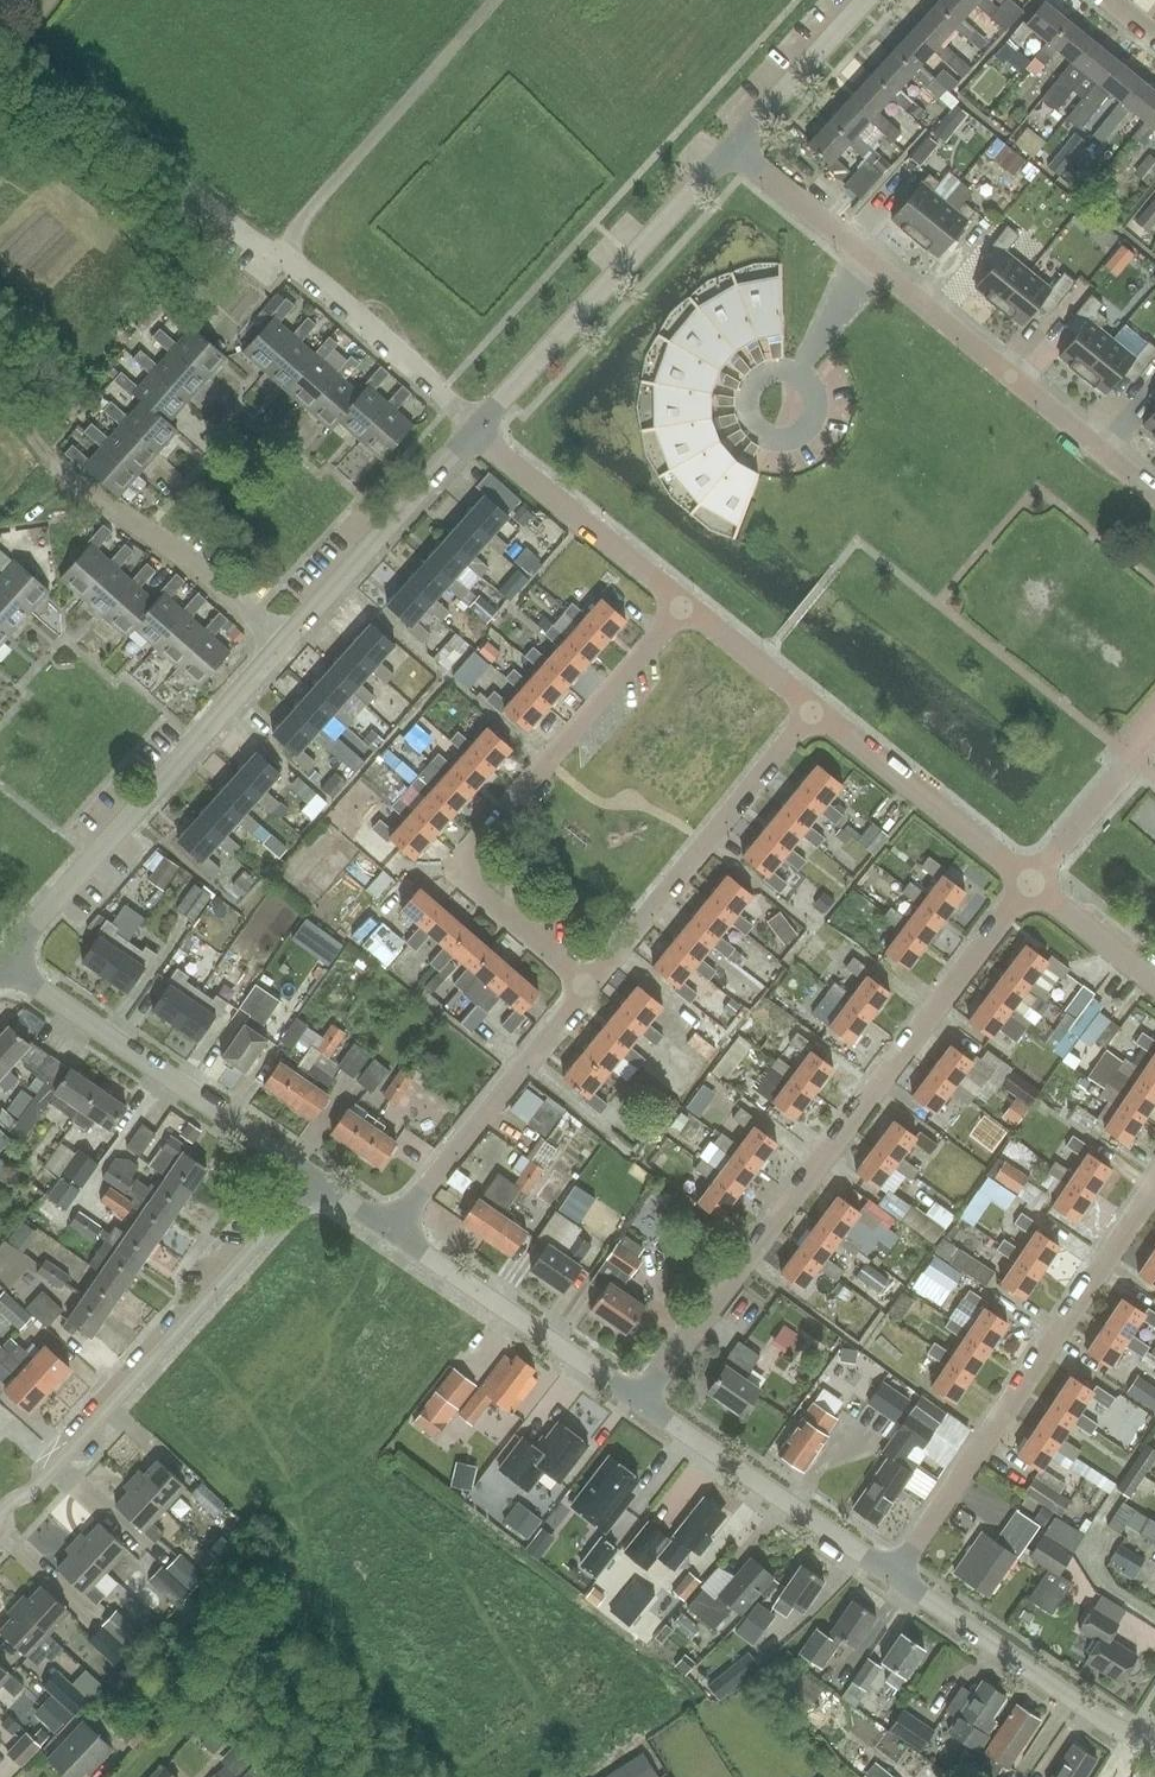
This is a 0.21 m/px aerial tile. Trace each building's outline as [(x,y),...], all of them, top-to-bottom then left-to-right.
[(987,40),(963,18),(976,3),(979,0),(940,0),(936,4),(957,24),(954,27),(978,49),(987,40)] [(976,3),(991,16),(989,18),(1005,32),(1023,12),(1010,0),(1006,0),(999,8),(991,0),(979,0),(976,3)] [(1070,20),(1046,0),(1044,0),(1026,22),(1024,21),(1012,36),(1021,43),(1033,29),(1048,41),(1050,43),(1070,20)] [(941,41),(954,27),(957,24),(936,4),(915,28),(936,47),(933,50),(963,78),(972,69),(957,55),(941,41)] [(1075,63),(1094,40),(1070,20),(1050,43),(1048,41),(1036,56),(1045,63),(1057,48),(1072,61),(1075,63)] [(920,64),(933,50),(936,47),(915,28),(894,51),(915,70),(912,74),(927,87),(935,78),(920,64)] [(1118,59),(1094,40),(1075,63),(1072,61),(1042,99),(1057,111),(1073,91),(1082,99),(1096,81),(1098,82),(1118,59)] [(1031,63),(1007,41),(993,57),(1003,66),(1006,62),(1020,75),(1031,63)] [(899,87),(912,74),(915,70),(894,51),(872,74),(893,94),(891,97),(906,111),(914,101),(899,87)] [(1143,79),(1118,59),(1098,82),(1096,81),(1082,99),(1067,119),(1081,130),(1111,93),(1121,101),(1123,103),(1143,79)] [(952,89),(960,78),(947,67),(932,84),(956,104),(962,97),(952,89)] [(870,120),(885,134),(893,142),(901,133),(893,125),(878,111),(891,97),(893,94),(872,74),(851,97),(872,117),(870,120)] [(1154,112),(1154,90),(1143,79),(1123,103),(1121,101),(1109,115),(1093,136),(1102,144),(1130,108),(1145,120),(1147,122),(1154,112)] [(856,135),(870,120),(872,117),(851,97),(829,121),(851,141),(848,143),(866,160),(871,164),(879,156),(856,135)] [(957,104),(943,120),(955,130),(968,114),(957,104)] [(1133,135),(1143,144),(1154,129),(1154,112),(1147,122),(1145,120),(1133,135)] [(841,181),(850,172),(835,158),(848,143),(851,141),(829,121),(807,145),(829,165),(827,168),(841,181)] [(1014,142),(1033,158),(1047,141),(1027,125),(1014,142)] [(1000,165),(1012,150),(998,138),(985,154),(1000,165)] [(1058,176),(1073,157),(1063,149),(1048,167),(1058,176)] [(1012,150),(1000,165),(1014,177),(1027,161),(1012,150)] [(1149,184),(1154,177),(1154,158),(1149,154),(1135,172),(1149,184)] [(866,160),(845,184),(861,199),(882,174),(871,164),(866,160)] [(930,174),(892,220),(902,229),(901,230),(914,240),(945,201),(933,192),(940,183),(930,174)] [(1154,223),(1154,199),(1154,198),(1136,221),(1148,231),(1154,223)] [(945,201),(914,240),(926,250),(927,249),(938,257),(976,211),(965,202),(957,211),(945,201)] [(1001,259),(976,288),(986,297),(986,298),(998,308),(1029,270),(1007,251),(1020,235),(1008,226),(989,249),(1001,259)] [(1103,266),(1117,278),(1136,255),(1122,243),(1103,266)] [(1029,270),(998,308),(1011,319),(1012,317),(1022,326),(1046,296),(1058,305),(1077,282),(1065,272),(1052,288),(1029,270)] [(740,284),(758,334),(767,332),(772,330),(784,330),(783,276),(769,277),(764,278),(758,279),(751,281),(740,284)] [(700,307),(736,348),(743,342),(750,338),(754,336),(758,334),(740,284),(728,289),(722,292),(715,296),(710,300),(704,304),(700,307)] [(1085,327),(1060,357),(1070,365),(1069,366),(1082,376),(1113,338),(1101,328),(1109,319),(1098,311),(1104,304),(1092,294),(1073,317),(1085,327)] [(275,317),(245,351),(265,369),(296,335),(293,333),(280,321),(296,303),(288,296),(272,314),(275,317)] [(673,341),(719,367),(722,362),(725,358),(730,354),(733,350),(736,348),(700,307),(695,312),(692,315),(685,323),(681,327),(679,331),(673,341)] [(296,335),(265,369),(287,388),(317,354),(315,352),(302,340),(318,323),(309,315),(293,333),(296,335)] [(161,326),(153,335),(171,350),(173,348),(207,378),(228,355),(193,325),(178,341),(161,326)] [(317,354),(287,388),(309,408),(339,375),(336,372),(323,360),(339,342),(331,334),(315,352),(317,354)] [(1082,376),(1095,387),(1096,386),(1106,394),(1131,364),(1142,373),(1154,357),(1154,345),(1149,340),(1136,356),(1113,338),(1082,376)] [(658,382),(711,391),(713,383),(714,379),(715,375),(718,370),(719,367),(673,341),(670,345),(666,355),(663,362),(661,370),(658,382)] [(769,343),(771,359),(781,358),(781,341),(769,343)] [(749,351),(757,365),(765,360),(759,345),(749,351)] [(142,348),(134,356),(152,372),(154,369),(188,400),(207,378),(173,348),(171,350),(159,363),(142,348)] [(351,356),(336,372),(339,375),(309,408),(332,429),(340,420),(339,419),(361,394),(360,393),(345,380),(360,363),(351,356)] [(732,365),(745,376),(751,369),(740,356),(732,365)] [(361,394),(339,419),(340,420),(360,437),(390,403),(388,401),(375,389),(390,372),(381,364),(365,382),(368,384),(360,393),(361,394)] [(123,370),(115,378),(133,394),(135,392),(143,399),(144,398),(169,421),(170,420),(188,400),(154,369),(152,372),(140,385),(123,370)] [(722,385),(737,390),(740,381),(726,373),(722,385)] [(711,391),(658,382),(657,387),(657,393),(656,403),(657,415),(659,426),(711,416),(710,408),(710,402),(710,399),(711,391)] [(390,403),(360,437),(384,459),(415,424),(397,408),(412,392),(403,384),(388,401),(390,403)] [(718,394),(718,406),(735,406),(735,397),(718,394)] [(112,400),(104,408),(122,424),(124,422),(159,453),(180,429),(170,420),(169,421),(144,398),(143,399),(129,415),(112,400)] [(1144,425),(1154,433),(1153,434),(1154,435),(1154,412),(1144,425)] [(718,416),(722,428),(738,422),(735,414),(718,416)] [(674,467),(720,440),(717,432),(713,424),(712,420),(711,416),(659,426),(660,429),(661,435),(663,442),(665,448),(668,455),(671,461),(674,467)] [(92,422),(85,430),(103,446),(105,444),(139,474),(159,453),(124,422),(122,424),(110,437),(92,422)] [(726,437),(734,446),(746,436),(741,429),(726,437)] [(703,500),(737,459),(727,450),(725,446),(722,442),(720,440),(674,467),(676,470),(680,477),(686,484),(692,490),(698,496),(703,500)] [(742,455),(751,460),(760,446),(751,442),(741,454),(742,455)] [(73,444),(66,451),(84,468),(86,465),(120,495),(139,474),(105,444),(103,446),(91,459),(73,444)] [(734,519),(744,521),(761,472),(756,470),(752,468),(746,464),(737,459),(703,500),(710,505),(717,510),(727,516),(734,519)] [(486,494),(466,516),(491,538),(488,541),(501,553),(509,545),(495,533),(511,515),(486,494)] [(466,516),(447,538),(472,559),(469,563),(482,575),(489,567),(475,555),(488,541),(491,538),(466,516)] [(94,543),(64,577),(85,595),(115,562),(113,560),(100,548),(115,531),(106,523),(91,540),(94,543)] [(447,538),(427,561),(452,582),(449,585),(462,597),(470,589),(456,577),(469,563),(472,559),(447,538)] [(115,562),(85,595),(106,615),(136,581),(134,579),(121,568),(137,550),(128,542),(113,560),(115,562)] [(31,614),(51,591),(16,560),(1,576),(0,576),(0,586),(31,614)] [(437,599),(449,585),(452,582),(427,561),(408,582),(432,603),(429,606),(443,619),(450,611),(437,599)] [(136,581),(106,615),(130,636),(138,627),(159,602),(143,587),(159,570),(150,562),(134,579),(136,581)] [(159,602),(138,627),(157,645),(188,611),(186,609),(172,597),(187,580),(179,573),(162,591),(166,594),(159,602)] [(408,582),(388,605),(412,625),(409,628),(424,641),(431,633),(417,620),(429,606),(432,603),(408,582)] [(11,635),(31,614),(0,586),(0,625),(11,635)] [(188,611),(157,645),(179,664),(209,630),(207,628),(193,616),(208,600),(200,593),(186,609),(188,611)] [(480,595),(470,606),(487,621),(497,609),(480,595)] [(583,621),(607,643),(627,620),(603,599),(588,616),(573,603),(565,612),(580,625),(583,621)] [(209,630),(179,664),(202,685),(233,651),(215,636),(231,619),(222,611),(207,628),(209,630)] [(553,625),(547,632),(562,646),(565,643),(588,664),(607,643),(583,621),(580,625),(568,638),(553,625)] [(373,622),(353,645),(376,666),(372,670),(386,683),(394,674),(380,662),(396,643),(373,622)] [(11,635),(0,625),(0,648),(11,635)] [(447,671),(463,653),(450,641),(434,659),(447,671)] [(500,653),(489,643),(481,651),(492,661),(500,653)] [(535,648),(528,656),(542,669),(544,666),(568,687),(588,664),(565,643),(562,646),(549,660),(535,648)] [(376,666),(353,645),(333,668),(356,688),(352,693),(367,705),(368,703),(375,696),(361,684),(372,670),(376,666)] [(469,656),(453,674),(470,688),(485,670),(469,656)] [(515,670),(508,678),(522,691),(525,688),(549,708),(568,687),(544,666),(542,669),(529,683),(515,670)] [(333,668),(314,689),(337,710),(333,715),(347,728),(355,718),(341,706),(352,693),(356,688),(333,668)] [(496,692),(489,700),(502,713),(505,709),(529,731),(549,708),(525,688),(522,691),(510,705),(496,692)] [(314,689),(295,711),(318,732),(313,737),(327,749),(336,740),(321,728),(333,715),(337,710),(314,689)] [(302,750),(313,737),(318,732),(295,711),(275,733),(299,753),(294,759),(308,771),(316,762),(302,750)] [(460,733),(452,741),(466,753),(469,750),(493,771),(513,749),(490,728),(474,745),(460,733)] [(474,793),(493,771),(469,750),(466,753),(454,767),(440,754),(433,763),(447,775),(450,771),(474,793)] [(273,811),(281,802),(267,789),(282,772),(259,751),(239,774),(262,795),(259,798),(273,811)] [(395,769),(413,785),(420,777),(403,761),(395,769)] [(818,764),(799,787),(824,807),(821,811),(836,823),(843,814),(828,802),(843,784),(818,764)] [(420,777),(413,785),(427,797),(430,794),(454,815),(474,793),(450,771),(447,775),(434,789),(420,777)] [(248,811),(259,798),(262,795),(239,774),(219,796),(243,817),(240,820),(254,833),(262,824),(248,811)] [(799,787),(781,810),(806,830),(803,834),(818,846),(825,837),(810,825),(821,811),(824,807),(799,787)] [(401,798),(393,807),(408,820),(411,816),(434,837),(454,815),(430,794),(427,797),(415,810),(401,798)] [(219,796),(200,818),(223,839),(221,842),(235,854),(242,846),(228,834),(240,820),(243,817),(219,796)] [(791,849),(803,834),(806,830),(781,810),(762,833),(787,853),(784,857),(799,868),(805,860),(791,849)] [(380,821),(374,828),(388,841),(391,838),(414,859),(434,837),(411,816),(408,820),(395,834),(380,821)] [(200,818),(179,840),(203,861),(200,864),(215,877),(222,869),(208,856),(221,842),(223,839),(200,818)] [(762,833),(744,856),(769,876),(766,880),(781,891),(787,883),(772,871),(784,857),(787,853),(762,833)] [(281,857),(288,849),(272,834),(265,843),(281,857)] [(931,855),(924,865),(941,878),(930,894),(926,898),(948,915),(967,890),(946,874),(949,869),(931,855)] [(163,890),(179,867),(164,857),(149,880),(163,890)] [(377,898),(394,877),(384,869),(367,890),(377,898)] [(243,894),(255,879),(245,870),(232,885),(243,894)] [(729,875),(710,898),(735,918),(732,921),(747,933),(753,925),(739,913),(754,894),(729,875)] [(913,881),(905,891),(922,904),(911,918),(907,923),(930,940),(948,915),(926,898),(930,894),(913,881)] [(195,920),(212,895),(197,884),(179,909),(195,920)] [(420,888),(402,908),(422,925),(407,942),(417,951),(432,933),(427,929),(445,909),(420,888)] [(710,898),(691,921),(716,941),(713,944),(728,956),(735,948),(720,936),(732,921),(735,918),(710,898)] [(894,905),(886,916),(903,929),(888,949),(910,966),(930,940),(907,923),(911,918),(894,905)] [(451,950),(469,930),(445,909),(427,929),(432,933),(446,945),(431,963),(441,972),(451,960),(456,954),(451,950)] [(785,945),(797,935),(779,912),(767,922),(785,945)] [(106,975),(130,942),(116,932),(119,927),(100,914),(89,926),(101,935),(84,960),(106,975)] [(695,967),(710,979),(710,980),(717,971),(702,959),(713,944),(716,941),(691,921),(673,944),(697,964),(695,967)] [(451,950),(456,954),(470,967),(456,984),(466,992),(480,975),(476,971),(493,951),(469,930),(451,950)] [(130,942),(106,975),(130,992),(147,967),(149,969),(158,954),(146,946),(143,951),(130,942)] [(1027,943),(1009,968),(1030,984),(1033,981),(1049,992),(1060,977),(1062,979),(1070,969),(1052,955),(1049,959),(1027,943)] [(673,944),(654,967),(679,987),(676,990),(691,1002),(698,994),(683,982),(695,967),(697,964),(673,944)] [(187,958),(177,951),(172,958),(182,965),(187,958)] [(476,971),(480,975),(494,988),(480,1004),(489,1013),(504,996),(499,992),(517,971),(493,951),(476,971)] [(856,955),(849,965),(866,978),(854,992),(851,996),(875,1013),(893,989),(871,973),(874,969),(856,955)] [(241,975),(254,983),(264,967),(250,959),(241,975)] [(435,993),(458,966),(451,960),(441,972),(428,987),(435,993)] [(177,1024),(200,990),(186,981),(189,976),(178,968),(169,982),(172,984),(154,1009),(177,1024)] [(1030,984),(1009,968),(990,994),(1011,1010),(1013,1007),(1032,1021),(1045,1002),(1051,994),(1049,992),(1033,981),(1030,984)] [(499,992),(504,996),(519,1008),(504,1025),(514,1034),(529,1016),(525,1012),(541,993),(517,971),(499,992)] [(838,980),(830,991),(847,1003),(832,1024),(854,1040),(875,1013),(851,996),(854,992),(838,980)] [(282,1001),(269,992),(257,984),(241,1007),(252,1015),(223,1055),(247,1072),(271,1038),(261,1030),(282,1001)] [(1096,992),(1084,984),(1066,1010),(1078,1018),(1096,992)] [(644,1030),(642,1032),(657,1045),(664,1036),(649,1024),(664,1005),(639,985),(619,1010),(644,1030)] [(200,990),(177,1024),(201,1041),(218,1016),(219,1017),(229,1003),(217,995),(214,999),(200,990)] [(990,994),(970,1020),(991,1036),(1006,1016),(1025,1030),(1032,1021),(1013,1007),(1011,1010),(990,994)] [(772,1028),(787,1010),(773,997),(757,1015),(772,1028)] [(489,1013),(480,1004),(462,1024),(472,1033),(489,1013)] [(619,1010),(601,1032),(625,1052),(623,1055),(638,1067),(645,1059),(630,1047),(642,1032),(644,1030),(619,1010)] [(1096,1039),(1110,1019),(1099,1012),(1085,1031),(1096,1039)] [(289,1101),(315,1064),(323,1052),(329,1056),(337,1044),(324,1035),(322,1038),(307,1028),(310,1025),(298,1017),(282,1040),(293,1048),(298,1042),(309,1050),(295,1071),(281,1062),(265,1084),(289,1101)] [(1106,1047),(1121,1027),(1110,1019),(1096,1039),(1106,1047)] [(324,1035),(337,1044),(346,1032),(333,1022),(324,1035)] [(9,1026),(0,1036),(0,1062),(7,1069),(18,1057),(27,1063),(23,1070),(34,1077),(38,1071),(39,1072),(40,1073),(52,1056),(32,1042),(29,1045),(9,1026)] [(1070,1053),(1083,1033),(1072,1026),(1057,1047),(1069,1054),(1070,1053)] [(800,1030),(793,1040),(810,1053),(797,1070),(794,1074),(816,1091),(836,1064),(815,1048),(818,1043),(800,1030)] [(1136,1042),(1154,1054),(1144,1070),(1141,1074),(1154,1083),(1154,1039),(1143,1031),(1136,1042)] [(612,1069),(623,1055),(625,1052),(601,1032),(583,1055),(607,1075),(605,1077),(621,1090),(628,1082),(612,1069)] [(710,1062),(718,1051),(697,1034),(689,1045),(710,1062)] [(353,1079),(370,1055),(354,1044),(337,1067),(353,1079)] [(959,1080),(977,1094),(995,1069),(976,1055),(973,1059),(953,1044),(935,1068),(956,1084),(959,1080)] [(1069,1054),(1064,1062),(1075,1070),(1081,1061),(1070,1053),(1069,1054)] [(583,1055),(564,1078),(589,1097),(586,1100),(601,1112),(608,1104),(593,1092),(605,1077),(607,1075),(583,1055)] [(83,1111),(99,1088),(52,1056),(40,1073),(48,1078),(37,1095),(35,1097),(31,1103),(11,1133),(23,1141),(49,1102),(73,1118),(79,1109),(83,1111)] [(794,1074),(797,1070),(780,1057),(765,1077),(782,1089),(774,1101),(796,1118),(816,1091),(794,1074)] [(1147,1116),(1154,1103),(1154,1083),(1141,1074),(1144,1070),(1125,1058),(1118,1068),(1108,1084),(1127,1096),(1123,1101),(1147,1116)] [(390,1071),(375,1059),(357,1081),(372,1092),(390,1071)] [(7,1069),(0,1062),(0,1086),(8,1093),(19,1081),(6,1070),(7,1069)] [(314,1118),(329,1095),(326,1093),(336,1079),(315,1064),(289,1101),(314,1118)] [(969,1105),(977,1094),(959,1080),(956,1084),(935,1068),(914,1096),(935,1111),(950,1091),(969,1105)] [(394,1082),(406,1091),(415,1079),(402,1070),(394,1082)] [(1002,1085),(1030,1106),(1041,1091),(1013,1070),(1002,1085)] [(37,1095),(48,1078),(40,1073),(39,1072),(28,1089),(37,1095)] [(398,1103),(406,1091),(394,1082),(385,1094),(398,1103)] [(1123,1101),(1127,1096),(1108,1084),(1101,1095),(1109,1100),(1100,1113),(1081,1100),(1069,1118),(1099,1138),(1106,1128),(1129,1143),(1147,1116),(1123,1101)] [(110,1130),(126,1106),(99,1088),(83,1111),(79,1109),(73,1118),(71,1120),(88,1132),(96,1121),(110,1130)] [(23,1089),(8,1109),(19,1118),(33,1097),(23,1089)] [(1018,1100),(1005,1118),(1016,1125),(1029,1108),(1018,1100)] [(562,1114),(544,1101),(528,1123),(545,1136),(562,1114)] [(743,1106),(735,1116),(753,1129),(740,1146),(738,1149),(760,1166),(779,1141),(757,1125),(761,1120),(743,1106)] [(3,1107),(0,1111),(0,1122),(10,1130),(18,1121),(3,1107)] [(358,1148),(378,1119),(369,1113),(365,1119),(349,1109),(334,1131),(358,1148)] [(382,1165),(398,1142),(382,1131),(386,1125),(378,1119),(358,1148),(382,1165)] [(896,1119),(878,1144),(899,1160),(901,1156),(913,1141),(931,1155),(939,1144),(920,1130),(917,1134),(896,1119)] [(157,1136),(143,1126),(127,1149),(141,1158),(157,1136)] [(11,1141),(0,1130),(0,1153),(11,1141)] [(741,1191),(760,1166),(738,1149),(740,1146),(722,1133),(714,1143),(732,1157),(721,1171),(719,1174),(741,1191)] [(1074,1135),(1067,1146),(1085,1158),(1075,1173),(1073,1177),(1095,1192),(1112,1167),(1090,1153),(1093,1148),(1074,1135)] [(169,1136),(161,1148),(178,1159),(166,1176),(190,1192),(206,1168),(192,1159),(196,1154),(169,1136)] [(532,1161),(544,1169),(558,1149),(546,1141),(532,1161)] [(878,1144),(858,1170),(879,1186),(894,1166),(913,1180),(920,1170),(901,1156),(899,1160),(878,1144)] [(83,1185),(99,1163),(79,1149),(63,1171),(83,1185)] [(511,1171),(520,1176),(531,1160),(522,1154),(511,1171)] [(699,1201),(721,1217),(741,1191),(719,1174),(721,1171),(703,1158),(695,1169),(713,1182),(699,1201)] [(116,1159),(108,1171),(131,1187),(136,1181),(132,1178),(133,1177),(140,1167),(130,1160),(116,1159)] [(507,1209),(520,1190),(527,1194),(544,1169),(532,1161),(531,1160),(520,1176),(514,1185),(498,1174),(482,1198),(480,1196),(463,1221),(487,1238),(507,1209)] [(1057,1161),(1049,1171),(1068,1184),(1054,1205),(1077,1221),(1095,1192),(1073,1177),(1075,1173),(1057,1161)] [(1029,1178),(1006,1163),(996,1179),(1019,1194),(1029,1178)] [(556,1210),(574,1183),(554,1169),(536,1197),(556,1210)] [(108,1171),(103,1177),(127,1193),(131,1187),(108,1171)] [(69,1210),(83,1189),(63,1176),(49,1197),(69,1210)] [(136,1181),(131,1187),(174,1216),(190,1192),(166,1176),(158,1187),(153,1184),(150,1188),(137,1179),(136,1181)] [(575,1185),(559,1209),(579,1222),(595,1199),(575,1185)] [(131,1187),(127,1193),(135,1199),(133,1202),(135,1204),(133,1207),(141,1212),(133,1224),(157,1240),(174,1216),(131,1187)] [(111,1188),(101,1202),(125,1218),(133,1207),(135,1204),(133,1202),(111,1188)] [(658,1213),(667,1200),(655,1191),(646,1204),(658,1213)] [(877,1241),(863,1232),(868,1225),(875,1230),(882,1220),(863,1206),(860,1210),(839,1195),(821,1220),(842,1235),(845,1231),(864,1245),(871,1250),(877,1241)] [(911,1206),(911,1205),(901,1218),(937,1244),(946,1230),(927,1216),(911,1206)] [(511,1254),(527,1231),(512,1221),(516,1215),(507,1209),(487,1238),(511,1254)] [(591,1245),(578,1236),(582,1230),(555,1211),(537,1239),(548,1246),(531,1269),(563,1292),(581,1266),(578,1264),(591,1245)] [(1022,1212),(1015,1222),(1035,1235),(1024,1251),(1021,1255),(1044,1270),(1061,1244),(1039,1229),(1042,1225),(1022,1212)] [(79,1213),(75,1219),(99,1235),(103,1229),(79,1213)] [(75,1219),(71,1225),(95,1241),(98,1235),(99,1235),(75,1219)] [(856,1255),(860,1250),(864,1245),(845,1231),(842,1235),(821,1220),(802,1245),(824,1260),(827,1256),(838,1241),(856,1255)] [(21,1250),(35,1231),(24,1222),(9,1241),(21,1250)] [(99,1235),(98,1235),(107,1241),(107,1240),(141,1264),(157,1240),(133,1224),(126,1234),(116,1227),(111,1235),(103,1229),(99,1235)] [(1005,1238),(997,1249),(1016,1262),(1003,1282),(1025,1298),(1044,1270),(1021,1255),(1024,1251),(1005,1238)] [(107,1241),(90,1265),(101,1272),(124,1288),(141,1264),(107,1240),(107,1241)] [(627,1335),(647,1306),(622,1289),(643,1259),(618,1243),(591,1283),(605,1292),(592,1311),(627,1335)] [(845,1270),(827,1256),(824,1260),(802,1245),(782,1271),(804,1287),(814,1273),(823,1280),(828,1274),(837,1281),(845,1270)] [(988,1286),(997,1272),(961,1249),(951,1263),(988,1286)] [(1139,1273),(1154,1284),(1154,1249),(1139,1273)] [(933,1257),(922,1274),(951,1292),(962,1275),(933,1257)] [(71,1276),(47,1260),(43,1267),(66,1282),(71,1276)] [(889,1280),(866,1263),(858,1275),(881,1292),(889,1280)] [(66,1282),(43,1267),(38,1273),(61,1289),(66,1282)] [(101,1272),(85,1295),(108,1311),(124,1288),(101,1272)] [(970,1289),(963,1300),(982,1313),(972,1328),(968,1333),(991,1348),(1009,1322),(986,1307),(989,1302),(970,1289)] [(26,1310),(5,1290),(0,1296),(0,1309),(20,1328),(32,1315),(26,1310)] [(47,1329),(63,1312),(42,1293),(26,1310),(32,1315),(47,1329)] [(901,1321),(916,1301),(905,1293),(890,1313),(901,1321)] [(85,1295),(63,1327),(73,1334),(77,1327),(91,1337),(108,1311),(85,1295)] [(1106,1323),(1129,1338),(1131,1334),(1142,1318),(1154,1327),(1154,1311),(1148,1306),(1145,1311),(1123,1297),(1106,1323)] [(953,1315),(946,1326),(965,1338),(954,1354),(950,1359),(973,1375),(991,1348),(968,1333),(972,1328),(953,1315)] [(788,1348),(800,1330),(787,1321),(775,1340),(788,1348)] [(1106,1323),(1088,1351),(1110,1365),(1124,1345),(1142,1357),(1150,1346),(1131,1334),(1129,1338),(1106,1323)] [(50,1389),(69,1368),(46,1347),(34,1359),(11,1338),(3,1347),(50,1389)] [(761,1389),(744,1378),(760,1355),(740,1341),(717,1374),(720,1376),(709,1391),(743,1414),(761,1389)] [(935,1342),(928,1352),(947,1365),(933,1386),(955,1401),(973,1375),(950,1359),(954,1354),(935,1342)] [(50,1389),(3,1347),(0,1350),(0,1362),(17,1377),(5,1390),(29,1412),(50,1389)] [(856,1363),(857,1351),(843,1349),(842,1361),(856,1363)] [(506,1355),(458,1415),(473,1426),(493,1399),(512,1414),(538,1380),(531,1375),(535,1369),(516,1355),(512,1360),(506,1355)] [(439,1393),(415,1424),(432,1437),(456,1407),(459,1409),(477,1386),(454,1369),(437,1392),(439,1393)] [(1141,1374),(1135,1389),(1154,1397),(1154,1379),(1141,1374)] [(1071,1375),(1054,1402),(1076,1417),(1080,1412),(1090,1396),(1108,1408),(1116,1398),(1096,1385),(1093,1390),(1071,1375)] [(897,1422),(912,1401),(884,1382),(869,1403),(897,1422)] [(915,1445),(923,1450),(946,1415),(920,1397),(881,1454),(888,1458),(854,1507),(877,1523),(902,1488),(922,1502),(938,1479),(907,1457),(915,1445)] [(827,1434),(838,1418),(814,1402),(779,1453),(805,1471),(829,1436),(827,1434)] [(1054,1402),(1036,1428),(1059,1443),(1063,1438),(1073,1422),(1091,1434),(1098,1424),(1080,1412),(1076,1417),(1054,1402)] [(560,1482),(589,1445),(559,1421),(538,1449),(523,1438),(499,1469),(528,1491),(544,1471),(560,1482)] [(1036,1428),(1018,1455),(1041,1470),(1042,1468),(1055,1448),(1073,1461),(1081,1450),(1063,1438),(1059,1443),(1036,1428)] [(1131,1466),(1116,1488),(1130,1497),(1137,1486),(1150,1494),(1154,1487),(1154,1482),(1145,1475),(1154,1460),(1154,1448),(1146,1443),(1131,1466)] [(610,1457),(572,1506),(606,1532),(625,1507),(620,1503),(638,1479),(610,1457)] [(165,1509),(186,1486),(158,1460),(137,1483),(165,1509)] [(1042,1468),(1041,1470),(1036,1477),(1026,1492),(1061,1517),(1071,1501),(1060,1494),(1066,1484),(1042,1468)] [(471,1491),(474,1478),(457,1474),(454,1487),(471,1491)] [(153,1521),(165,1509),(137,1483),(116,1506),(144,1531),(157,1544),(167,1534),(153,1521)] [(219,1517),(229,1506),(203,1483),(193,1494),(219,1517)] [(650,1519),(648,1522),(625,1549),(648,1569),(659,1555),(676,1569),(694,1547),(702,1553),(714,1538),(711,1535),(728,1513),(706,1496),(673,1538),(650,1519)] [(1124,1502),(1108,1527),(1120,1534),(1126,1525),(1136,1510),(1124,1502)] [(956,1573),(968,1581),(989,1596),(1017,1555),(1018,1556),(1040,1525),(1019,1510),(997,1542),(984,1533),(956,1573)] [(527,1538),(542,1520),(531,1511),(516,1530),(527,1538)] [(1043,1536),(1072,1554),(1085,1535),(1056,1516),(1043,1536)] [(1150,1519),(1141,1535),(1154,1543),(1154,1522),(1150,1519)] [(79,1546),(107,1571),(128,1549),(100,1523),(79,1546)] [(1060,1573),(1072,1554),(1043,1536),(1031,1554),(1050,1566),(1060,1573)] [(597,1579),(620,1550),(603,1537),(580,1565),(597,1579)] [(1123,1541),(1115,1558),(1142,1570),(1150,1553),(1123,1541)] [(94,1585),(107,1571),(79,1546),(58,1568),(85,1594),(97,1604),(105,1596),(94,1585)] [(193,1590),(206,1577),(181,1553),(168,1567),(193,1590)] [(706,1591),(693,1606),(718,1628),(735,1609),(742,1615),(775,1580),(754,1560),(740,1574),(738,1573),(716,1600),(706,1591)] [(805,1611),(827,1580),(803,1564),(775,1605),(789,1615),(795,1605),(805,1611)] [(1039,1582),(1062,1597),(1072,1581),(1060,1573),(1050,1566),(1039,1582)] [(178,1607),(190,1594),(162,1567),(150,1580),(178,1607)] [(701,1583),(690,1573),(673,1592),(685,1602),(701,1583)] [(632,1628),(658,1595),(639,1581),(614,1613),(632,1628)] [(1053,1612),(1062,1597),(1039,1582),(1029,1597),(1053,1612)] [(49,1634),(70,1611),(42,1586),(21,1608),(49,1634)] [(605,1597),(594,1588),(588,1596),(599,1605),(605,1597)] [(858,1648),(880,1616),(855,1599),(831,1635),(821,1628),(803,1653),(824,1667),(844,1638),(858,1648)] [(777,1618),(760,1605),(748,1620),(765,1633),(777,1618)] [(1099,1640),(1087,1660),(1122,1682),(1139,1655),(1111,1638),(1120,1624),(1094,1607),(1080,1628),(1099,1640)] [(0,1631),(0,1632),(27,1657),(28,1656),(38,1666),(48,1655),(38,1646),(49,1634),(21,1608),(0,1631)] [(102,1625),(133,1653),(146,1638),(117,1610),(102,1625)] [(695,1625),(682,1614),(674,1623),(687,1634),(695,1625)] [(132,1654),(133,1653),(102,1625),(88,1641),(116,1668),(130,1652),(132,1654)] [(662,1644),(673,1631),(667,1625),(656,1638),(662,1644)] [(52,1656),(65,1647),(54,1633),(42,1642),(52,1656)] [(901,1688),(928,1650),(904,1633),(885,1661),(898,1670),(890,1680),(901,1688)] [(720,1700),(760,1667),(749,1653),(708,1686),(720,1700)] [(687,1675),(695,1665),(684,1656),(676,1666),(687,1675)] [(804,1718),(825,1691),(779,1657),(759,1685),(804,1718)] [(868,1689),(883,1667),(872,1659),(856,1681),(868,1689)] [(2,1684),(15,1696),(24,1686),(0,1664),(0,1687),(2,1684)] [(71,1713),(86,1696),(57,1670),(42,1687),(71,1713)] [(989,1733),(998,1720),(993,1717),(1008,1695),(984,1679),(975,1693),(964,1686),(949,1709),(960,1716),(951,1729),(980,1749),(991,1734),(989,1733)] [(1010,1768),(1043,1718),(1019,1703),(986,1752),(1010,1768)] [(920,1751),(935,1731),(905,1708),(890,1729),(920,1751)] [(20,1727),(10,1717),(4,1724),(14,1733),(20,1727)] [(140,1718),(123,1737),(135,1749),(153,1730),(140,1718)] [(113,1748),(84,1721),(48,1759),(68,1776),(80,1776),(88,1769),(91,1772),(113,1748)] [(43,1730),(35,1739),(42,1745),(49,1737),(43,1730)] [(27,1733),(8,1753),(22,1766),(41,1746),(27,1733)] [(1098,1758),(1076,1744),(1054,1776),(1086,1776),(1098,1758)] [(646,1752),(607,1776),(662,1776),(646,1752)] [(875,1761),(864,1775),(867,1776),(894,1776),(875,1761)] [(268,1776),(256,1765),(245,1776),(267,1776),(268,1776)] [(164,1768),(155,1776),(174,1776),(164,1768)]
